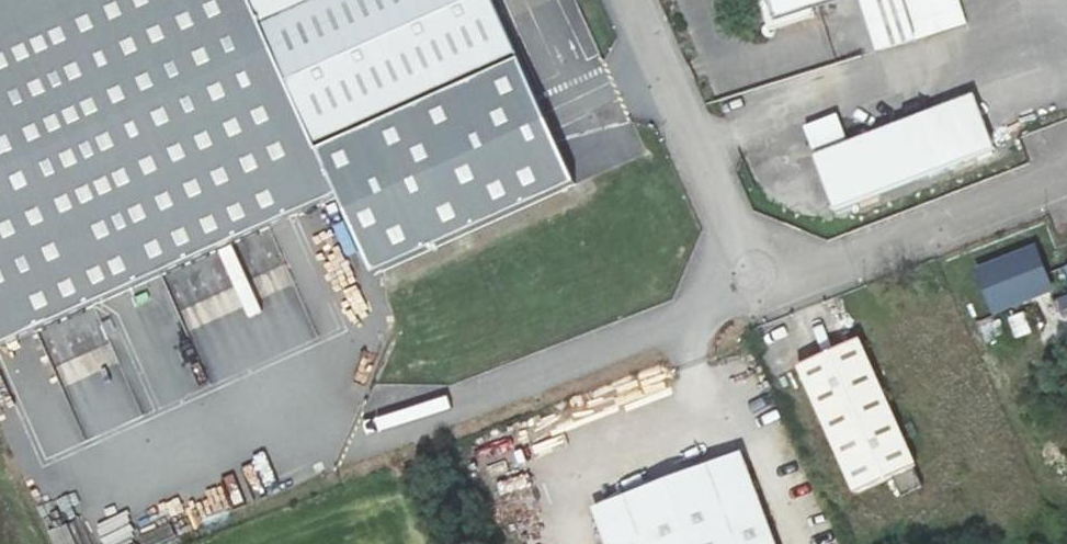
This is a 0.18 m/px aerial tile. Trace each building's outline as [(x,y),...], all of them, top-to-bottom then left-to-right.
[(334,191),(370,269),(572,180),(516,53),(316,140),(253,0),(0,0),(0,339),(334,191)] [(494,0),(253,0),(316,140),(516,53),(494,0)] [(811,0),(808,0),(777,10),(773,0),(758,0),(770,35),(817,21),(811,0)] [(777,10),(808,0),(773,0),(777,10)] [(877,47),(963,22),(957,0),(861,0),(877,47)] [(836,113),(804,126),(835,207),(992,147),(972,94),(847,142),(836,113)] [(1035,247),(979,269),(995,310),(1051,288),(1035,247)] [(1066,291),(1066,265),(1057,267),(1063,292),(1066,291)] [(1057,312),(1066,309),(1066,294),(1053,298),(1057,312)] [(1007,317),(1015,342),(1032,336),(1024,311),(1007,317)] [(183,319),(153,327),(164,371),(194,364),(183,319)] [(1000,323),(982,325),(984,345),(1002,343),(1000,323)] [(87,439),(37,336),(0,354),(0,358),(48,458),(87,439)] [(858,339),(796,367),(853,492),(914,465),(858,339)] [(594,508),(608,543),(773,543),(738,453),(594,508)] [(227,515),(249,505),(229,462),(208,472),(227,515)] [(48,531),(53,543),(76,543),(68,523),(48,531)]
